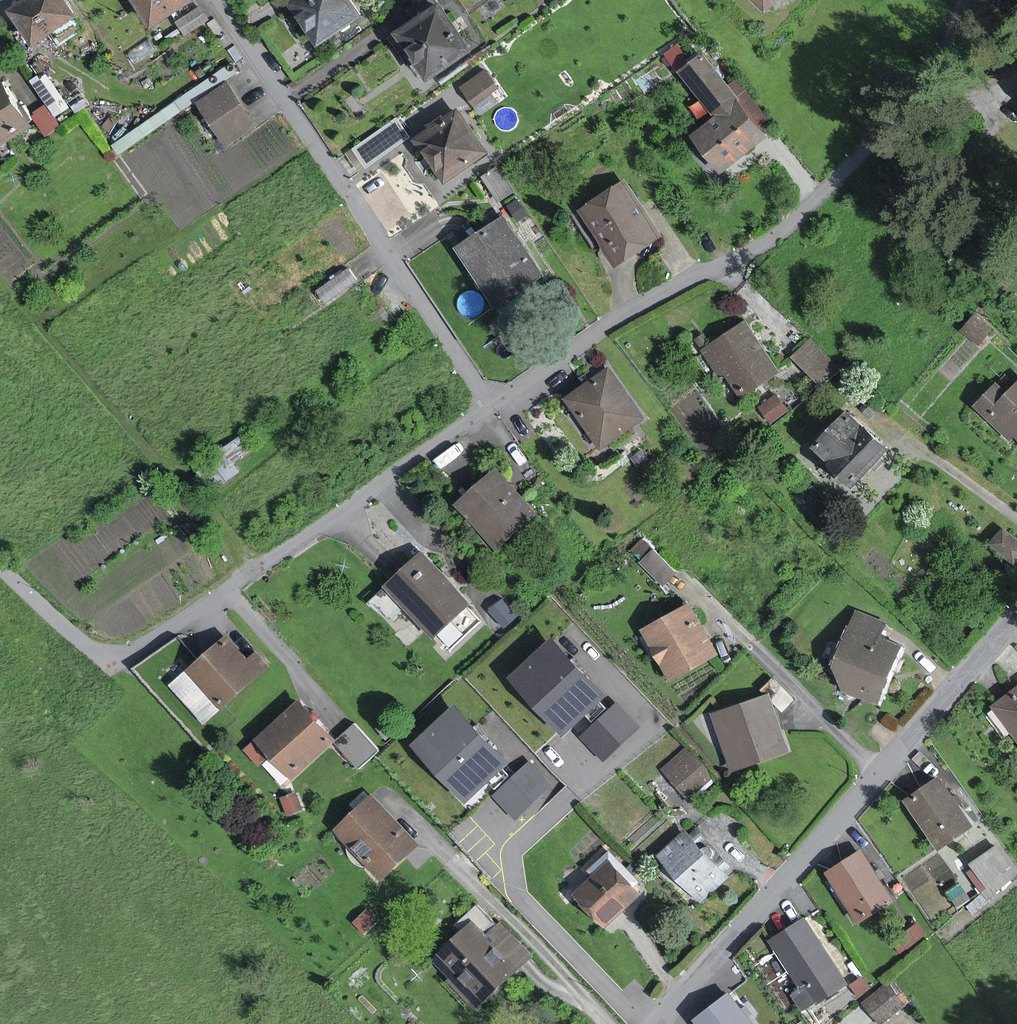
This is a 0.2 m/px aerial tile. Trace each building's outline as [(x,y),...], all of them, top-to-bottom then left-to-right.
[(67,0),(27,0),(13,10),(39,47),(80,18),(67,0)] [(197,0),(136,0),(155,29),(198,1),(197,0)] [(351,0),(296,0),(290,5),(319,47),(362,17),(351,0)] [(769,13),(781,0),(755,0),(769,13)] [(475,49),(441,6),(399,39),(433,82),(475,49)] [(207,19),(200,8),(178,22),(185,33),(207,19)] [(737,98),(701,55),(678,73),(716,120),(693,138),(723,174),(767,138),(754,121),(761,115),(743,93),(737,98)] [(496,87),(485,72),(463,87),(474,103),(496,87)] [(1,77),(0,78),(0,146),(32,125),(1,77)] [(256,127),(225,84),(195,106),(225,149),(256,127)] [(45,130),(60,121),(47,98),(32,106),(45,130)] [(487,152),(457,111),(417,139),(447,180),(487,152)] [(404,135),(394,121),(358,149),(368,162),(404,135)] [(497,162),(482,170),(497,195),(512,187),(497,162)] [(660,240),(619,183),(576,214),(618,270),(660,240)] [(543,280),(502,218),(455,249),(497,311),(543,280)] [(990,329),(974,316),(963,330),(978,343),(990,329)] [(775,374),(745,325),(702,351),(723,384),(731,379),(741,395),(775,374)] [(837,369),(809,342),(792,360),(820,387),(837,369)] [(645,422),(609,370),(564,401),(600,452),(645,422)] [(1009,396),(994,384),(975,409),(1016,441),(1016,386),(1009,396)] [(787,410),(776,395),(761,406),(772,421),(787,410)] [(891,451),(848,412),(816,447),(833,463),(830,466),(852,486),(864,473),(868,476),(891,451)] [(538,515),(498,471),(457,507),(497,551),(538,515)] [(1003,530),(991,542),(1014,562),(1016,558),(1016,542),(1003,530)] [(649,545),(639,561),(666,579),(676,563),(649,545)] [(469,607),(420,556),(386,590),(435,640),(469,607)] [(717,655),(690,605),(643,630),(670,680),(717,655)] [(856,613),(837,668),(846,692),(880,703),(898,650),(876,642),(883,622),(856,613)] [(553,637),(510,677),(565,735),(608,695),(553,637)] [(246,661),(228,642),(222,647),(218,643),(186,673),(221,710),(265,668),(252,655),(246,661)] [(991,710),(1016,742),(1016,689),(991,710)] [(788,754),(769,696),(711,715),(730,772),(788,754)] [(617,701),(580,736),(604,761),(641,726),(617,701)] [(333,743),(298,704),(257,740),(292,779),(333,743)] [(455,706),(412,746),(466,804),(509,764),(455,706)] [(376,748),(354,725),(337,741),(359,764),(376,748)] [(715,777),(687,747),(663,769),(691,799),(715,777)] [(530,760),(492,796),(515,820),(553,784),(530,760)] [(973,826),(938,779),(905,802),(940,850),(973,826)] [(373,796),(336,831),(383,881),(420,846),(394,820),(373,796)] [(725,878),(685,833),(661,854),(701,899),(725,878)] [(1015,873),(996,847),(972,864),(991,890),(1015,873)] [(894,901),(861,851),(824,875),(857,925),(894,901)] [(645,891),(607,856),(589,876),(593,880),(575,899),(608,929),(645,891)] [(846,986),(802,919),(767,943),(798,990),(792,994),(805,1014),(846,986)] [(473,923),(433,959),(475,1006),(529,956),(500,924),(485,937),(473,923)] [(902,1006),(886,986),(865,1004),(881,1023),(902,1006)] [(728,996),(695,1022),(697,1023),(751,1023),(728,996)]
